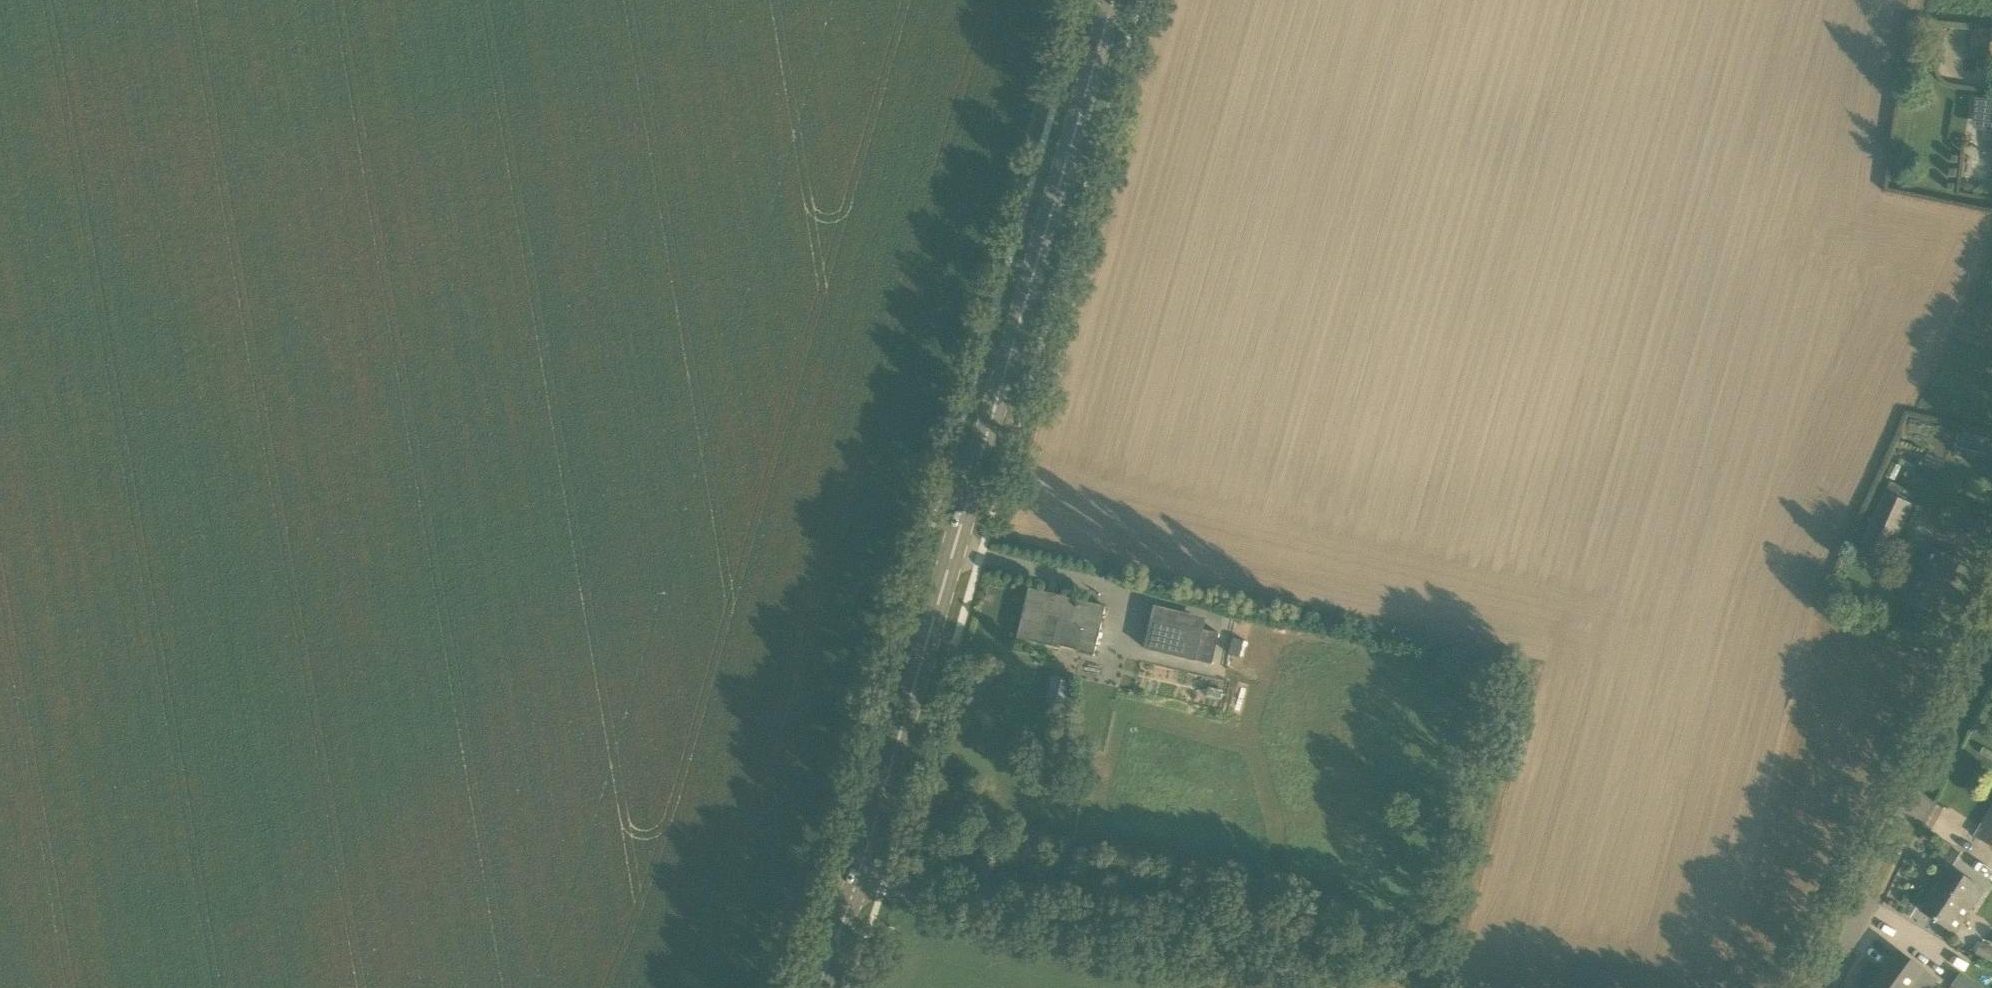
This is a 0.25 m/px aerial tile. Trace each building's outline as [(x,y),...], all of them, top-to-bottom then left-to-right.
[(1885,562),(1913,504),(1906,501),(1888,492),(1861,551),(1885,562)] [(1934,615),(1959,560),(1928,546),(1903,601),(1934,615)] [(1094,656),(1106,606),(1030,588),(1018,638),(1019,638),(1019,637),(1060,647),(1061,646),(1059,645),(1060,643),(1080,648),(1079,651),(1078,651),(1078,652),(1094,656)] [(1145,649),(1198,661),(1205,630),(1152,618),(1145,649)] [(1975,836),(1991,847),(1991,809),(1975,836)] [(1953,932),(1966,913),(1983,890),(1950,868),(1922,911),(1953,932)] [(1911,944),(1903,955),(1898,951),(1871,987),(1930,987),(1936,980),(1923,970),(1931,959),(1911,944)] [(1982,959),(1991,965),(1991,947),(1989,945),(1982,959)] [(1951,986),(1955,987),(1982,987),(1969,979),(1960,973),(1951,986)]
